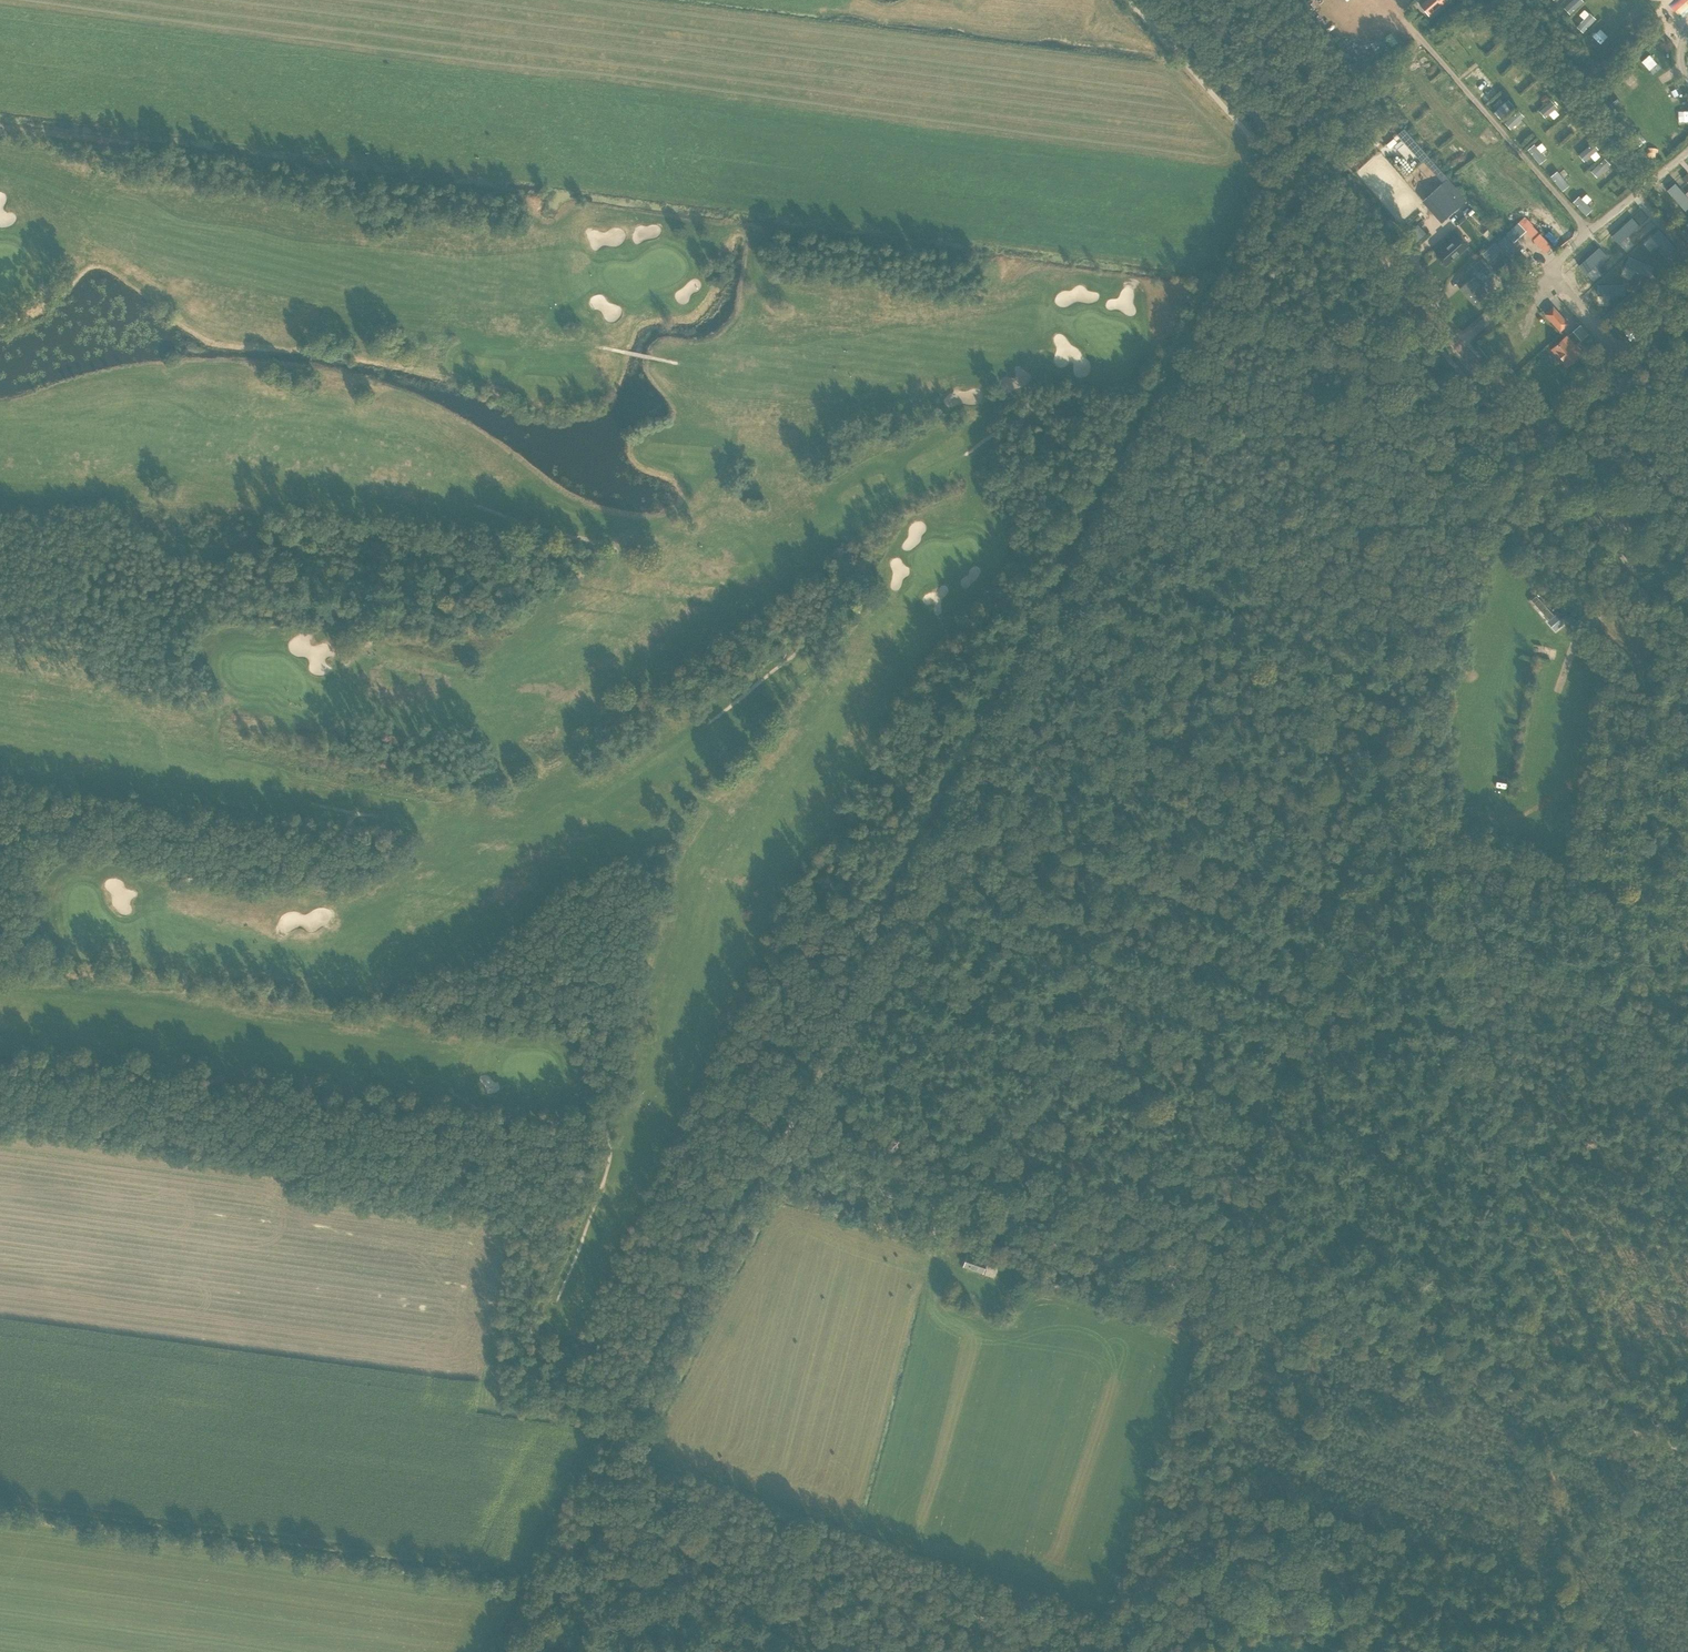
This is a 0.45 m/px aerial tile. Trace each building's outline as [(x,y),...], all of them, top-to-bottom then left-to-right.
[(1419,4),(1428,15),(1446,0),(1424,0),(1419,4)] [(1584,0),(1573,0),(1570,3),(1575,9),(1584,0)] [(1645,8),(1652,4),(1650,0),(1645,0),(1641,2),(1645,8)] [(1685,12),(1687,9),(1687,0),(1677,0),(1676,2),(1685,12)] [(1591,26),(1605,10),(1598,4),(1584,19),(1591,26)] [(1487,16),(1471,29),(1475,35),(1491,22),(1487,16)] [(1616,18),(1596,37),(1601,43),(1621,24),(1616,18)] [(1596,38),(1599,32),(1592,29),(1589,35),(1596,38)] [(1459,44),(1464,47),(1469,39),(1458,32),(1448,50),(1453,53),(1459,44)] [(1647,70),(1656,66),(1651,57),(1643,61),(1647,70)] [(1471,75),(1483,66),(1478,58),(1466,68),(1471,75)] [(1517,77),(1529,62),(1523,58),(1511,73),(1517,77)] [(1635,68),(1627,75),(1635,84),(1642,76),(1635,68)] [(1675,82),(1679,92),(1687,89),(1687,85),(1685,77),(1675,82)] [(1486,79),(1480,84),(1490,95),(1496,90),(1486,79)] [(1401,97),(1415,86),(1410,80),(1396,90),(1401,97)] [(1535,99),(1546,87),(1539,80),(1527,92),(1535,99)] [(1621,97),(1628,90),(1620,82),(1613,90),(1621,97)] [(1513,98),(1500,108),(1504,114),(1517,104),(1513,98)] [(1553,118),(1560,113),(1551,99),(1543,104),(1553,118)] [(1561,131),(1577,119),(1573,113),(1557,126),(1561,131)] [(1526,133),(1530,127),(1513,115),(1509,121),(1526,133)] [(1687,131),(1687,117),(1684,115),(1679,128),(1687,131)] [(1431,116),(1424,121),(1438,140),(1444,135),(1431,116)] [(1638,135),(1646,145),(1654,138),(1646,128),(1638,135)] [(1584,129),(1569,142),(1573,148),(1589,134),(1584,129)] [(1676,132),(1667,139),(1674,147),(1683,140),(1676,132)] [(1549,163),(1555,157),(1538,139),(1532,145),(1549,163)] [(1454,140),(1448,144),(1461,163),(1468,159),(1454,140)] [(1442,171),(1446,169),(1437,154),(1433,157),(1442,171)] [(1594,169),(1606,184),(1624,169),(1612,154),(1594,169)] [(1428,157),(1423,161),(1441,181),(1446,177),(1428,157)] [(1557,173),(1568,163),(1563,158),(1552,167),(1557,173)] [(1474,164),(1468,168),(1480,184),(1485,181),(1474,164)] [(1574,195),(1581,190),(1566,171),(1559,176),(1574,195)] [(1672,183),(1679,190),(1686,184),(1679,176),(1672,183)] [(1441,184),(1426,198),(1445,219),(1460,206),(1441,184)] [(1496,207),(1512,193),(1507,187),(1491,202),(1496,207)] [(1598,209),(1602,203),(1587,194),(1584,200),(1598,209)] [(1530,210),(1545,223),(1552,215),(1537,202),(1530,210)] [(1651,202),(1641,208),(1647,217),(1657,211),(1651,202)] [(1520,203),(1504,217),(1510,224),(1526,209),(1520,203)] [(1537,235),(1545,228),(1531,212),(1523,219),(1537,235)] [(1663,214),(1654,219),(1660,227),(1668,222),(1663,214)] [(1569,238),(1572,231),(1555,223),(1551,230),(1569,238)] [(1538,236),(1550,249),(1558,242),(1545,229),(1538,236)] [(1446,265),(1468,246),(1454,230),(1446,236),(1451,242),(1436,254),(1446,265)] [(1604,247),(1613,242),(1607,231),(1598,236),(1604,247)] [(1508,255),(1517,246),(1505,234),(1496,242),(1508,255)] [(1524,270),(1530,264),(1521,254),(1514,260),(1524,270)] [(1593,254),(1579,259),(1583,268),(1596,262),(1593,254)] [(1460,289),(1467,296),(1480,284),(1477,280),(1490,269),(1487,265),(1484,268),(1478,261),(1464,274),(1470,280),(1460,289)] [(1603,286),(1612,278),(1603,268),(1594,276),(1603,286)] [(1480,285),(1480,284),(1467,296),(1474,304),(1495,285),(1488,278),(1480,285)] [(1569,324),(1553,306),(1544,314),(1560,332),(1569,324)] [(1553,347),(1568,364),(1577,357),(1576,355),(1581,350),(1576,345),(1588,334),(1580,324),(1553,347)] [(988,1257),(987,1258),(969,1252),(964,1267),(983,1273),(986,1264),(995,1267),(997,1260),(988,1257)]
